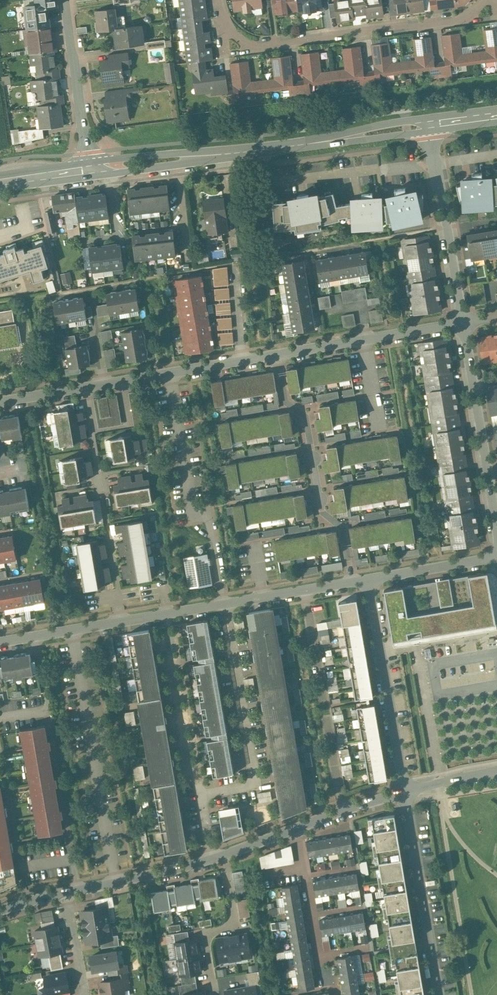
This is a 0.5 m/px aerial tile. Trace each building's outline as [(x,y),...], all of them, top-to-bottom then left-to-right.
[(34,4),(40,4),(40,8),(43,8),(45,21),(59,19),(57,0),(34,0),(34,4)] [(235,10),(261,6),(261,0),(234,0),(235,10)] [(275,14),(299,10),(297,0),(273,0),(275,14)] [(335,1),(335,3),(337,17),(337,21),(353,19),(353,15),(352,15),(350,0),(341,0),(335,1)] [(352,15),(353,15),(353,19),(367,17),(367,13),(365,0),(350,0),(352,15)] [(367,13),(367,17),(383,15),(382,11),(381,0),(365,0),(367,13)] [(396,13),(410,11),(408,0),(394,0),(396,13)] [(410,11),(424,9),(423,0),(408,0),(410,11)] [(430,1),(431,9),(439,8),(438,0),(436,0),(435,0),(430,1)] [(335,3),(329,4),(331,18),(337,17),(335,3)] [(198,4),(181,6),(182,17),(206,14),(205,9),(199,10),(198,4)] [(33,9),(25,10),(25,8),(20,8),(21,17),(34,16),(33,9)] [(115,8),(96,11),(97,22),(96,22),(97,31),(115,29),(118,29),(118,28),(126,27),(124,15),(116,16),(115,9),(115,8)] [(206,14),(182,17),(184,29),(201,26),(201,20),(207,19),(206,14)] [(50,26),(27,29),(30,52),(43,50),(42,46),(52,45),(50,26)] [(126,27),(118,28),(118,29),(115,29),(117,47),(141,44),(138,26),(126,27)] [(201,26),(184,29),(185,40),(209,37),(208,32),(202,33),(201,26)] [(484,30),(487,51),(474,53),(476,63),(496,60),(496,28),(484,30)] [(459,33),(442,35),(446,62),(446,67),(451,66),(476,63),(474,53),(462,54),(459,33)] [(209,37),(185,40),(187,51),(204,49),(204,43),(210,42),(209,37)] [(416,60),(404,62),(405,72),(430,69),(434,68),(434,63),(430,37),(413,39),(416,60)] [(165,39),(146,42),(147,49),(166,47),(165,39)] [(389,42),(372,45),(375,71),(376,76),(380,76),(405,72),(404,62),(391,63),(389,42)] [(52,45),(42,46),(43,50),(30,52),(30,55),(53,52),(57,52),(56,44),(52,45)] [(346,69),(333,71),(335,82),(360,78),(364,78),(363,73),(360,46),(343,48),(346,69)] [(204,49),(187,51),(188,63),(192,62),(204,61),(212,60),(211,55),(205,55),(204,49)] [(53,52),(30,55),(32,65),(38,64),(39,72),(46,72),(55,70),(53,52)] [(128,52),(111,54),(112,60),(101,61),(102,71),(104,71),(105,79),(111,78),(112,84),(124,83),(122,68),(130,67),(128,52)] [(318,52),(301,54),(305,81),(305,85),(310,85),(335,82),(333,71),(321,73),(318,52)] [(275,79),(263,80),(264,91),(289,88),(293,87),(293,82),(289,55),(272,58),(275,79)] [(248,61),(231,63),(234,90),(235,95),(239,94),(264,91),(263,80),(250,82),(248,61)] [(174,62),(166,63),(168,83),(176,82),(174,62)] [(446,67),(446,62),(440,63),(442,77),(452,75),(451,66),(446,67)] [(440,63),(434,63),(434,68),(430,69),(431,78),(442,77),(440,63)] [(55,70),(46,72),(47,79),(56,78),(59,77),(58,69),(55,70)] [(212,70),(194,72),(196,87),(201,86),(207,91),(213,90),(213,94),(228,92),(228,91),(226,76),(213,78),(212,70)] [(376,76),(375,71),(369,72),(371,86),(382,84),(380,76),(376,76)] [(369,72),(363,73),(364,78),(360,78),(361,87),(371,86),(369,72)] [(47,79),(32,81),(33,91),(39,90),(40,99),(51,97),(59,96),(56,78),(47,79)] [(299,81),(293,82),(293,87),(289,88),(290,96),(301,95),(299,81)] [(305,81),(299,81),(301,95),(311,94),(310,85),(305,85),(305,81)] [(139,87),(106,91),(107,99),(126,96),(126,97),(130,97),(130,92),(139,90),(139,87)] [(234,90),(228,91),(228,92),(230,104),(240,103),(239,94),(235,95),(234,90)] [(62,95),(59,96),(51,97),(52,105),(59,104),(64,103),(62,95)] [(107,99),(105,99),(108,121),(118,120),(117,114),(124,113),(123,106),(127,105),(126,97),(126,96),(107,99)] [(52,105),(38,106),(41,129),(63,126),(62,117),(60,118),(59,104),(52,105)] [(31,129),(19,131),(20,143),(32,140),(31,129)] [(472,175),(472,179),(471,179),(472,180),(464,181),(464,180),(463,180),(463,184),(457,185),(456,185),(460,199),(461,199),(460,198),(464,198),(464,208),(490,207),(490,209),(496,208),(496,197),(495,183),(495,184),(490,184),(490,178),(482,179),(482,174),(482,173),(472,175)] [(167,185),(160,186),(160,188),(157,188),(160,210),(170,209),(167,185)] [(147,187),(141,188),(141,190),(138,190),(141,212),(150,211),(147,187)] [(157,188),(154,188),(154,187),(147,187),(150,211),(160,210),(157,188)] [(415,191),(406,193),(405,189),(405,188),(394,189),(395,190),(396,196),(388,197),(390,203),(386,204),(385,204),(387,222),(388,228),(396,227),(396,225),(422,219),(419,209),(422,208),(422,209),(423,209),(423,195),(422,195),(416,195),(415,191)] [(135,189),(128,189),(131,213),(141,212),(138,190),(135,191),(135,189)] [(362,198),(353,199),(353,203),(345,204),(337,205),(333,192),(317,196),(316,194),(309,196),(309,194),(297,196),(297,198),(290,199),(290,201),(273,202),(273,208),(272,208),(273,220),(274,220),(275,230),(295,228),(295,233),(305,231),(312,230),(322,228),(321,224),(340,219),(340,217),(346,216),(346,218),(348,218),(348,217),(353,217),(354,227),(355,227),(355,224),(362,224),(362,227),(373,226),(373,224),(380,223),(380,226),(381,226),(381,220),(386,219),(387,222),(385,204),(380,204),(380,198),(373,198),(372,192),(362,194),(362,198)] [(75,193),(52,196),(54,211),(63,209),(63,215),(66,214),(68,228),(74,227),(73,223),(79,223),(78,221),(75,197),(75,193)] [(102,194),(95,195),(98,218),(109,217),(106,195),(102,196),(102,194)] [(89,197),(86,198),(89,220),(98,218),(95,195),(89,196),(89,197)] [(82,196),(75,197),(78,221),(89,220),(86,198),(83,198),(82,196)] [(224,199),(203,201),(205,219),(206,219),(208,234),(221,232),(228,232),(226,217),(224,199)] [(46,211),(50,233),(55,232),(51,210),(46,211)] [(173,231),(166,232),(166,234),(163,234),(165,256),(175,255),(173,231)] [(493,231),(481,233),(484,256),(485,256),(496,253),(493,231)] [(221,232),(210,234),(211,242),(223,241),(221,232)] [(153,233),(147,234),(147,236),(143,236),(146,258),(156,257),(153,233)] [(163,234),(159,235),(159,233),(153,233),(156,257),(165,256),(163,234)] [(481,233),(468,235),(469,239),(472,257),(472,258),(484,256),(481,233)] [(143,236),(140,237),(140,235),(133,236),(136,259),(146,258),(143,236)] [(426,235),(405,239),(407,251),(403,252),(404,258),(433,254),(431,246),(428,247),(426,235)] [(469,239),(462,240),(465,258),(472,257),(469,239)] [(120,245),(116,246),(116,244),(110,245),(113,269),(123,267),(120,245)] [(110,245),(103,246),(104,248),(101,248),(103,270),(113,269),(110,245)] [(27,272),(30,282),(41,279),(38,269),(44,268),(37,246),(24,250),(24,252),(22,253),(21,249),(13,251),(12,247),(0,250),(0,253),(0,255),(0,280),(27,272)] [(101,248),(97,248),(97,247),(90,248),(93,268),(93,271),(103,270),(101,248)] [(93,268),(90,248),(82,249),(85,269),(93,268)] [(365,251),(355,253),(359,275),(369,273),(365,251)] [(355,253),(346,255),(349,276),(359,275),(355,253)] [(433,254),(404,258),(404,259),(405,259),(406,265),(409,264),(411,276),(433,273),(431,261),(434,261),(433,254)] [(345,255),(336,256),(339,278),(340,278),(349,276),(346,255),(345,255)] [(336,256),(326,258),(330,280),(339,278),(336,256)] [(326,258),(316,260),(320,281),(330,280),(326,258)] [(295,261),(282,264),(284,274),(305,270),(304,260),(303,260),(295,261)] [(64,284),(75,281),(71,270),(61,273),(64,284)] [(305,270),(284,274),(285,283),(307,280),(305,270)] [(369,273),(359,275),(360,282),(361,282),(370,280),(369,273)] [(433,273),(411,276),(413,289),(410,289),(411,296),(410,296),(439,291),(438,284),(435,285),(433,273)] [(200,275),(173,280),(174,288),(178,287),(179,294),(203,290),(202,285),(204,285),(203,281),(201,281),(200,275)] [(53,280),(47,282),(51,292),(57,290),(53,280)] [(307,280),(285,283),(287,293),(308,289),(307,280)] [(482,282),(469,284),(470,291),(483,289),(482,282)] [(365,287),(341,291),(344,303),(367,299),(365,287)] [(136,288),(131,289),(131,288),(126,289),(126,290),(130,311),(139,309),(136,288)] [(228,288),(215,289),(216,300),(229,299),(228,288)] [(308,289),(287,293),(288,303),(310,299),(309,289),(308,289)] [(483,289),(470,291),(472,298),(484,296),(483,289)] [(126,290),(116,292),(120,313),(130,311),(126,290)] [(203,290),(179,294),(176,295),(177,303),(181,302),(182,309),(205,305),(204,300),(206,299),(206,295),(204,296),(203,290)] [(116,291),(111,292),(106,293),(108,303),(110,314),(120,313),(116,292),(116,291)] [(439,291),(410,296),(411,297),(411,296),(412,303),(415,302),(418,315),(439,311),(437,299),(440,298),(439,291)] [(329,295),(318,297),(320,309),(331,307),(329,295)] [(484,296),(472,298),(473,305),(485,303),(484,296)] [(83,297),(78,298),(78,297),(73,298),(77,320),(87,318),(85,307),(83,297)] [(73,299),(64,301),(67,322),(77,320),(73,298),(73,299)] [(310,299),(288,303),(290,312),(312,309),(310,299)] [(64,300),(59,301),(54,302),(57,323),(67,322),(64,301),(64,300)] [(229,302),(216,303),(217,314),(230,313),(229,302)] [(205,305),(182,309),(178,309),(179,317),(183,317),(184,323),(184,324),(208,320),(207,314),(209,314),(208,310),(206,310),(205,305)] [(1,342),(3,342),(5,343),(8,345),(10,345),(13,345),(16,343),(17,340),(15,338),(17,336),(18,333),(17,330),(16,328),(15,324),(12,325),(11,322),(15,321),(13,309),(0,311),(0,342),(1,342)] [(312,309),(290,312),(292,322),(313,318),(312,309)] [(381,309),(369,311),(371,323),(383,320),(381,309)] [(354,313),(342,315),(344,327),(356,325),(354,313)] [(231,317),(217,318),(218,329),(232,328),(231,317)] [(313,318),(292,322),(293,332),(315,328),(313,318)] [(208,320),(184,324),(184,323),(181,324),(182,332),(186,331),(187,338),(210,334),(209,329),(211,329),(211,325),(209,325),(208,320)] [(23,347),(19,325),(17,325),(16,323),(15,323),(15,321),(11,322),(12,325),(15,324),(16,328),(17,330),(18,333),(17,336),(15,338),(17,340),(16,343),(13,345),(10,345),(8,345),(5,343),(3,342),(1,342),(0,342),(0,351),(23,347)] [(143,328),(122,332),(124,342),(144,338),(145,338),(144,333),(143,328)] [(232,332),(218,333),(219,344),(233,343),(232,332)] [(478,339),(482,361),(496,358),(496,333),(494,334),(495,337),(478,339)] [(210,334),(187,338),(183,339),(184,347),(188,346),(189,353),(213,349),(212,343),(214,343),(213,339),(211,339),(210,334)] [(144,338),(124,342),(125,351),(146,348),(144,338)] [(444,339),(422,342),(425,356),(426,363),(450,359),(449,351),(446,352),(444,339)] [(66,348),(68,358),(89,354),(89,350),(88,350),(87,345),(77,346),(66,348)] [(146,348),(125,351),(127,361),(148,358),(147,353),(148,353),(147,348),(146,348)] [(89,354),(68,358),(69,368),(70,368),(80,366),(90,364),(89,360),(90,359),(89,354)] [(348,359),(335,361),(338,380),(352,378),(348,359)] [(450,359),(426,363),(427,369),(429,383),(451,380),(448,366),(451,366),(450,359)] [(335,361),(322,363),(325,382),(338,380),(335,361)] [(322,363),(309,366),(313,384),(325,382),(322,363)] [(309,366),(296,368),(300,386),(313,384),(309,366)] [(296,368),(287,369),(291,392),(301,390),(300,386),(296,368)] [(273,372),(260,374),(263,393),(273,391),(276,391),(273,372)] [(260,374),(247,376),(250,395),(263,393),(260,374)] [(247,376),(234,378),(237,397),(250,395),(247,376)] [(234,378),(221,381),(225,399),(237,397),(234,378)] [(451,380),(429,383),(432,404),(457,400),(455,393),(453,393),(451,380)] [(221,381),(212,382),(216,405),(226,403),(225,399),(221,381)] [(487,390),(491,412),(496,410),(496,388),(487,390)] [(138,391),(129,392),(134,427),(144,425),(138,391)] [(338,391),(317,394),(318,400),(339,397),(338,391)] [(107,396),(94,398),(97,418),(111,416),(107,396)] [(355,400),(342,402),(345,421),(359,419),(355,400)] [(457,400),(432,404),(436,425),(457,421),(455,407),(458,407),(457,400)] [(342,402),(329,405),(332,423),(333,423),(345,421),(342,402)] [(263,404),(242,407),(243,413),(264,410),(263,404)] [(329,405),(320,406),(322,419),(324,429),(325,428),(334,427),(333,423),(332,423),(329,405)] [(56,412),(58,423),(77,420),(83,419),(82,412),(75,413),(75,408),(62,410),(51,412),(51,413),(56,412)] [(237,408),(227,410),(227,412),(221,413),(222,417),(238,414),(237,408)] [(289,411),(280,413),(283,432),(282,432),(283,436),(292,434),(293,434),(291,424),(289,411)] [(280,413),(267,415),(270,434),(282,432),(283,432),(280,413)] [(0,419),(0,424),(0,425),(2,437),(3,440),(22,437),(19,416),(15,416),(14,414),(3,416),(3,418),(0,419)] [(267,415),(254,417),(257,436),(270,434),(267,415)] [(254,417),(241,420),(244,438),(257,436),(254,417)] [(322,419),(316,420),(318,431),(325,430),(325,428),(324,429),(322,419)] [(77,420),(58,423),(60,434),(85,430),(84,424),(77,425),(77,420)] [(241,420),(228,422),(232,441),(232,440),(244,438),(241,420)] [(457,421),(436,425),(439,445),(463,441),(462,434),(460,435),(457,421)] [(228,422),(219,423),(220,430),(223,446),(233,444),(232,440),(232,441),(228,422)] [(85,430),(60,434),(53,436),(55,446),(57,446),(57,447),(81,443),(80,437),(86,436),(85,430)] [(345,432),(334,434),(335,436),(325,438),(326,442),(346,438),(345,432)] [(131,435),(107,439),(107,440),(112,439),(114,450),(139,446),(138,439),(132,440),(131,435)] [(397,435),(388,437),(391,456),(390,456),(391,459),(401,458),(398,442),(397,436),(397,435)] [(388,437),(375,439),(378,458),(390,456),(391,456),(388,437)] [(375,439),(362,441),(365,460),(378,458),(375,439)] [(362,441),(349,443),(352,462),(365,460),(362,441)] [(463,441),(439,445),(443,466),(464,462),(462,449),(465,448),(463,441)] [(349,443),(336,446),(339,464),(340,464),(352,462),(349,443)] [(270,445),(249,449),(250,455),(271,451),(270,445)] [(139,446),(114,450),(116,461),(111,462),(111,463),(135,459),(134,453),(141,452),(139,446)] [(336,446),(327,447),(329,460),(331,470),(332,470),(341,468),(340,464),(339,464),(336,446)] [(244,449),(234,451),(234,453),(229,454),(229,458),(245,455),(244,449)] [(296,453),(287,454),(290,473),(290,477),(299,475),(300,475),(298,465),(296,453)] [(287,454),(274,456),(277,475),(290,473),(287,454)] [(83,456),(59,460),(59,461),(64,461),(66,472),(92,467),(91,461),(84,462),(83,456)] [(274,456),(261,459),(264,477),(277,475),(274,456)] [(261,459),(248,461),(252,479),(264,477),(261,459)] [(329,460),(323,461),(325,472),(332,471),(332,470),(331,470),(329,460)] [(248,461),(235,463),(239,482),(252,479),(248,461)] [(464,462),(443,466),(446,486),(470,482),(469,475),(466,476),(464,462)] [(235,463),(226,465),(227,471),(230,487),(240,485),(239,482),(235,463)] [(304,464),(298,465),(300,475),(299,475),(299,477),(306,475),(304,464)] [(92,467),(66,472),(68,482),(63,483),(63,484),(87,480),(86,475),(93,473),(92,467)] [(378,469),(356,473),(358,479),(379,475),(378,469)] [(149,479),(144,480),(142,473),(136,474),(140,500),(151,498),(152,503),(153,503),(149,479)] [(352,473),(342,475),(342,477),(332,479),(333,483),(353,479),(352,473)] [(132,482),(131,475),(125,476),(129,502),(140,500),(136,474),(137,481),(132,482)] [(125,476),(118,477),(119,484),(114,485),(118,509),(119,509),(118,504),(129,502),(125,476)] [(404,476),(395,478),(398,497),(398,501),(408,499),(405,483),(404,477),(404,476)] [(395,478),(382,480),(385,499),(398,497),(395,478)] [(382,480),(369,482),(372,501),(385,499),(382,480)] [(369,482),(356,485),(359,503),(372,501),(369,482)] [(470,482),(446,486),(449,507),(471,504),(469,490),(472,490),(470,482)] [(356,485),(343,487),(347,506),(347,505),(359,503),(356,485)] [(0,490),(0,507),(1,514),(30,509),(26,487),(22,488),(22,486),(10,488),(10,490),(4,491),(3,490),(0,490)] [(277,486),(256,490),(257,496),(278,492),(277,486)] [(343,487),(334,488),(336,501),(338,511),(339,511),(348,509),(347,505),(347,506),(343,487)] [(251,491),(241,492),(241,494),(235,495),(236,499),(252,497),(251,491)] [(88,501),(87,494),(80,495),(85,521),(96,519),(96,524),(97,524),(93,500),(88,501)] [(303,494),(294,495),(297,514),(297,518),(306,516),(307,516),(305,506),(303,494)] [(80,495),(74,496),(75,503),(70,504),(69,497),(73,523),(85,521),(80,495)] [(294,495),(281,497),(284,516),(297,514),(294,495)] [(69,497),(63,498),(64,505),(58,506),(62,530),(63,530),(62,525),(73,523),(69,497)] [(281,497),(268,500),(271,518),(284,516),(281,497)] [(268,500),(255,502),(259,521),(271,518),(268,500)] [(336,501),(330,502),(332,513),(339,512),(339,511),(338,511),(336,501)] [(255,502),(243,504),(246,523),(259,521),(255,502)] [(243,504),(233,506),(234,513),(237,528),(247,527),(246,523),(243,504)] [(471,504),(449,507),(453,528),(477,524),(476,516),(473,517),(471,504)] [(312,505),(305,506),(307,516),(306,516),(306,518),(313,517),(312,505)] [(385,510),(364,514),(365,520),(386,516),(385,510)] [(411,518),(402,519),(405,538),(405,542),(415,540),(412,524),(411,518)] [(402,519),(389,521),(392,540),(405,538),(402,519)] [(141,520),(116,525),(117,532),(124,530),(124,535),(143,532),(141,520)] [(389,521),(376,524),(379,542),(392,540),(389,521)] [(376,524),(363,526),(366,544),(379,542),(376,524)] [(477,524),(453,528),(456,548),(478,545),(476,531),(478,531),(477,524)] [(363,526),(350,528),(353,547),(356,546),(366,544),(363,526)] [(284,527),(263,531),(264,537),(285,533),(284,527)] [(336,530),(327,532),(330,551),(330,555),(340,553),(336,530)] [(143,532),(124,535),(125,541),(119,542),(120,548),(145,544),(143,532)] [(258,532),(248,534),(248,536),(243,537),(243,541),(259,538),(258,532)] [(327,532),(314,534),(317,553),(330,551),(327,532)] [(314,534),(301,536),(304,555),(317,553),(314,534)] [(12,536),(1,538),(5,561),(16,559),(12,536)] [(301,536),(288,539),(291,557),(304,555),(301,536)] [(288,539),(275,541),(278,560),(291,557),(288,539)] [(97,540),(78,543),(80,555),(106,550),(105,544),(98,545),(97,540)] [(145,544),(120,548),(121,554),(127,553),(128,558),(147,555),(145,544)] [(367,557),(358,559),(356,546),(353,547),(356,565),(368,563),(367,557)] [(418,549),(401,552),(402,558),(419,555),(418,549)] [(106,550),(80,555),(82,566),(101,563),(100,558),(107,557),(106,550)] [(207,554),(184,558),(189,588),(199,587),(213,585),(207,554)] [(147,555),(128,558),(129,563),(122,565),(124,571),(149,567),(147,555)] [(20,574),(19,561),(9,561),(9,572),(0,572),(0,576),(20,574)] [(341,562),(322,565),(323,571),(342,568),(341,562)] [(101,563),(82,566),(84,578),(110,573),(109,567),(102,568),(101,563)] [(317,566),(300,569),(302,575),(318,572),(317,566)] [(149,567),(124,571),(125,577),(131,576),(132,582),(151,578),(149,567)] [(384,590),(394,647),(496,629),(494,609),(496,608),(496,578),(496,577),(496,575),(495,574),(493,573),(491,572),(488,572),(384,590)] [(110,573),(84,578),(86,589),(105,586),(104,581),(111,580),(110,573)] [(40,579),(30,580),(34,603),(44,601),(40,579)] [(30,580),(21,582),(24,604),(34,603),(30,580)] [(21,582),(11,584),(14,606),(24,604),(21,582)] [(11,584),(1,585),(5,608),(14,606),(11,584)] [(357,599),(339,602),(342,619),(343,625),(361,622),(357,599)] [(271,608),(249,612),(252,628),(249,628),(250,636),(253,635),(255,644),(276,640),(271,608)] [(208,619),(187,623),(193,659),(198,658),(199,663),(194,664),(206,735),(211,734),(212,739),(207,740),(213,776),(234,773),(208,619)] [(342,619),(317,623),(318,629),(343,625),(342,619)] [(361,622),(343,625),(344,636),(362,632),(362,631),(360,631),(360,628),(361,627),(361,622)] [(149,629),(127,633),(129,644),(151,641),(149,629)] [(362,632),(344,636),(346,646),(364,643),(364,642),(362,642),(362,638),(363,638),(362,632)] [(276,640),(255,644),(256,652),(253,653),(254,661),(258,660),(260,676),(262,675),(263,685),(262,685),(265,701),(261,701),(263,709),(266,709),(267,717),(289,713),(283,682),(282,682),(281,672),(276,640)] [(151,641),(129,644),(131,656),(153,652),(151,641)] [(364,643),(346,646),(348,657),(366,654),(366,652),(364,653),(363,649),(365,648),(364,643)] [(14,656),(8,657),(7,655),(1,656),(5,680),(14,678),(23,677),(34,675),(34,674),(33,668),(30,653),(26,654),(26,652),(14,654),(14,656)] [(153,652),(131,656),(133,667),(155,663),(153,652)] [(366,654),(348,657),(350,667),(368,664),(367,663),(366,663),(365,659),(367,659),(366,654)] [(155,663),(133,667),(135,678),(157,674),(155,663)] [(368,664),(350,667),(352,678),(369,675),(369,673),(368,674),(367,670),(369,669),(368,664)] [(157,674),(135,678),(137,689),(159,686),(157,674)] [(369,675),(352,678),(353,688),(371,685),(371,684),(370,684),(369,680),(370,680),(369,675)] [(371,685),(353,688),(355,699),(373,696),(373,694),(371,695),(371,691),(372,691),(371,685)] [(159,686),(137,689),(139,701),(161,697),(159,686)] [(161,697),(139,701),(140,708),(142,708),(143,714),(141,715),(144,729),(146,729),(147,735),(145,736),(147,750),(149,750),(150,757),(149,757),(151,772),(153,771),(154,778),(152,778),(153,785),(175,781),(161,697)] [(357,707),(356,707),(358,718),(376,715),(376,713),(374,714),(374,710),(375,710),(374,704),(370,704),(357,707)] [(133,711),(125,713),(127,725),(136,723),(133,711)] [(289,713),(267,717),(269,726),(266,726),(267,734),(270,733),(273,749),(294,745),(289,713)] [(376,715),(358,718),(360,728),(378,725),(378,724),(376,724),(376,720),(377,720),(376,715)] [(378,725),(360,728),(362,739),(380,736),(380,734),(378,735),(377,731),(379,731),(378,725)] [(44,726),(22,730),(40,834),(62,830),(59,817),(61,816),(60,810),(58,810),(54,785),(56,785),(55,779),(53,779),(48,748),(50,747),(49,741),(47,741),(44,726)] [(380,736),(362,739),(364,749),(381,746),(381,745),(380,745),(379,741),(381,741),(380,736)] [(294,745),(273,749),(275,764),(272,765),(273,772),(277,772),(278,780),(299,777),(294,745)] [(381,746),(364,749),(365,760),(383,757),(383,756),(382,756),(381,752),(383,752),(382,746),(381,746)] [(383,757),(365,760),(367,770),(385,767),(385,766),(383,766),(383,762),(384,762),(383,757)] [(143,765),(134,767),(136,779),(145,777),(143,765)] [(385,767),(367,770),(369,781),(387,778),(387,777),(385,777),(385,773),(386,773),(385,767)] [(299,777),(278,780),(279,789),(276,789),(278,797),(281,796),(283,812),(295,810),(296,811),(305,808),(299,777)] [(175,781),(153,785),(155,797),(177,793),(175,781)] [(13,864),(10,850),(13,850),(13,851),(14,850),(12,842),(11,842),(12,843),(9,843),(4,815),(7,815),(6,807),(5,807),(6,808),(3,808),(0,789),(0,867),(13,864)] [(260,802),(273,800),(272,790),(259,792),(260,802)] [(177,793),(155,797),(157,808),(179,804),(177,793)] [(179,804),(157,808),(159,819),(181,816),(179,804)] [(240,810),(219,813),(224,838),(244,831),(240,810)] [(394,815),(368,819),(373,850),(400,846),(398,834),(397,827),(396,827),(394,815)] [(181,816),(159,819),(161,830),(183,827),(181,816)] [(183,827),(161,830),(163,842),(185,838),(183,827)] [(356,830),(357,842),(364,842),(363,829),(356,830)] [(350,834),(335,836),(338,852),(353,849),(350,834)] [(335,836),(321,839),(324,854),(338,852),(335,836)] [(185,838),(163,842),(165,853),(186,849),(185,838)] [(321,839),(306,841),(309,857),(324,854),(321,839)] [(291,845),(260,857),(262,867),(294,861),(291,845)] [(400,846),(373,850),(378,881),(405,877),(403,865),(402,858),(400,846)] [(0,867),(0,888),(17,881),(17,880),(16,880),(15,878),(13,864),(0,867)] [(357,873),(342,875),(344,891),(359,889),(357,873)] [(342,875),(327,878),(330,893),(344,891),(342,875)] [(199,877),(191,879),(191,883),(183,885),(186,902),(195,901),(195,898),(201,897),(198,880),(199,880),(199,877)] [(199,880),(198,880),(201,897),(218,895),(215,877),(199,880)] [(405,877),(378,881),(384,912),(410,908),(408,896),(407,889),(405,877)] [(327,878),(313,880),(315,896),(330,893),(327,878)] [(183,885),(175,886),(175,884),(167,885),(168,890),(168,889),(171,904),(177,903),(177,904),(186,902),(183,885)] [(298,884),(282,887),(285,905),(301,903),(298,884)] [(168,890),(151,892),(154,909),(171,907),(171,904),(168,889),(168,890)] [(113,896),(95,899),(97,908),(106,907),(114,906),(113,896)] [(301,903),(285,905),(288,920),(303,917),(301,903)] [(97,908),(82,911),(84,926),(115,921),(115,920),(109,921),(106,907),(97,908)] [(410,908),(384,912),(390,950),(416,946),(413,927),(412,920),(410,908)] [(52,909),(41,911),(43,923),(54,921),(52,909)] [(363,912),(348,915),(351,930),(366,928),(363,912)] [(348,915),(334,917),(337,932),(351,930),(348,915)] [(303,917),(288,920),(291,938),(306,936),(303,917)] [(334,917),(319,919),(322,935),(337,932),(334,917)] [(115,921),(84,926),(87,942),(100,940),(111,938),(111,935),(109,922),(115,921)] [(371,923),(373,936),(380,935),(379,922),(371,923)] [(57,925),(35,930),(37,943),(59,939),(58,933),(59,933),(57,925)] [(188,930),(174,933),(176,942),(189,940),(188,930)] [(246,933),(232,935),(236,959),(250,956),(246,933)] [(111,938),(100,940),(102,947),(119,944),(118,934),(111,935),(111,938)] [(232,935),(217,938),(221,961),(236,959),(232,935)] [(306,936),(291,938),(294,957),(309,954),(306,936)] [(59,939),(37,943),(40,956),(49,954),(60,952),(62,951),(61,944),(60,944),(59,939)] [(189,940),(176,942),(178,958),(199,955),(198,951),(197,952),(195,939),(189,940)] [(416,946),(390,950),(396,988),(423,984),(421,972),(420,965),(419,965),(416,946)] [(117,951),(92,955),(93,961),(91,963),(92,970),(108,968),(117,966),(116,958),(118,955),(117,951)] [(60,952),(49,954),(51,969),(63,967),(60,952)] [(363,953),(364,961),(372,960),(371,952),(363,953)] [(309,954),(294,957),(297,975),(312,972),(309,954)] [(199,955),(178,958),(181,974),(195,972),(201,971),(199,959),(199,958),(199,955)] [(353,955),(338,958),(341,976),(356,974),(353,955)] [(126,964),(117,966),(108,968),(109,975),(116,974),(128,972),(126,964)] [(387,979),(386,969),(379,970),(381,980),(387,979)] [(259,970),(247,972),(248,979),(249,979),(250,986),(255,985),(257,994),(262,993),(259,970)] [(366,971),(367,979),(375,978),(374,970),(366,971)] [(41,971),(27,974),(28,980),(42,977),(41,972),(41,971)] [(128,972),(116,974),(117,979),(121,978),(123,988),(130,986),(128,972)] [(195,972),(181,974),(182,984),(196,982),(195,972)] [(312,972),(297,975),(299,990),(315,987),(312,972)] [(66,973),(44,977),(46,988),(40,989),(41,994),(58,992),(69,989),(66,973)] [(356,974),(341,976),(344,994),(359,992),(356,974)] [(100,982),(102,994),(125,994),(128,994),(124,994),(123,988),(121,978),(117,979),(100,982)] [(179,985),(180,994),(181,994),(184,994),(198,991),(196,982),(182,984),(179,985)] [(396,988),(397,994),(401,994),(424,994),(423,984),(396,988)] [(240,987),(242,994),(257,994),(255,985),(250,986),(240,987)]
